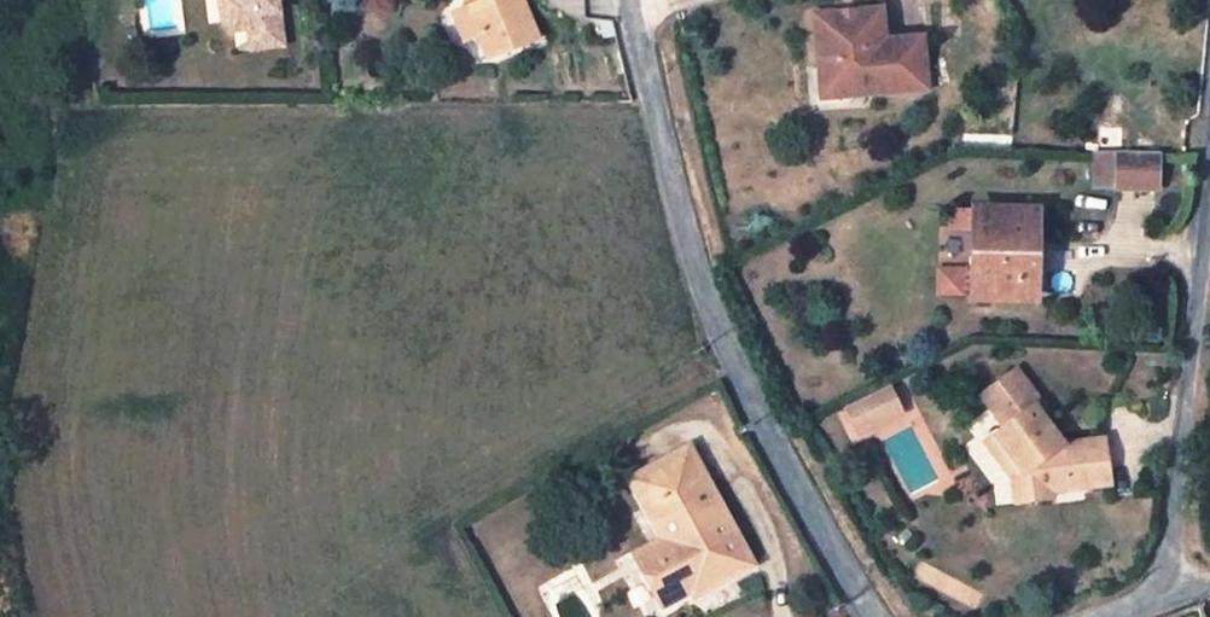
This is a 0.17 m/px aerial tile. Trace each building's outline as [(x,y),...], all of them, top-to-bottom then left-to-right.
[(224,0),(226,18),(238,26),(253,24),(258,23),(261,44),(287,40),(281,0),(224,0)] [(468,7),(454,15),(466,41),(480,35),(490,57),(537,37),(521,0),(464,0),(468,7)] [(813,20),(817,70),(831,70),(834,101),(925,92),(921,43),(883,46),(880,15),(851,17),(852,26),(839,26),(839,18),(813,20)] [(851,17),(839,18),(839,26),(852,26),(851,17)] [(258,23),(253,24),(256,44),(261,44),(258,23)] [(819,102),(834,101),(831,70),(817,70),(819,102)] [(1140,128),(1119,128),(1118,149),(1140,150),(1140,128)] [(1158,156),(1093,154),(1092,188),(1157,190),(1158,156)] [(1035,213),(974,212),(972,299),(1020,300),(1021,271),(1034,271),(1035,213)] [(1034,300),(1034,271),(1021,271),(1020,300),(1034,300)] [(1003,429),(989,438),(1007,464),(1011,460),(1022,474),(1024,499),(1048,497),(1048,489),(1105,486),(1102,440),(1057,443),(1052,447),(1047,439),(1052,435),(1042,420),(1047,416),(1013,372),(979,397),(1003,429)] [(836,413),(852,444),(909,416),(893,384),(836,413)] [(1057,443),(1052,435),(1047,439),(1052,447),(1057,443)] [(1011,499),(1024,499),(1022,474),(1011,460),(1007,464),(989,438),(983,443),(1012,480),(1011,499)] [(627,481),(660,541),(670,560),(643,574),(662,610),(690,595),(693,599),(752,566),(689,448),(627,481)] [(633,556),(643,574),(670,560),(660,541),(633,556)] [(1188,608),(1193,616),(1202,616),(1203,616),(1201,605),(1188,608)]
